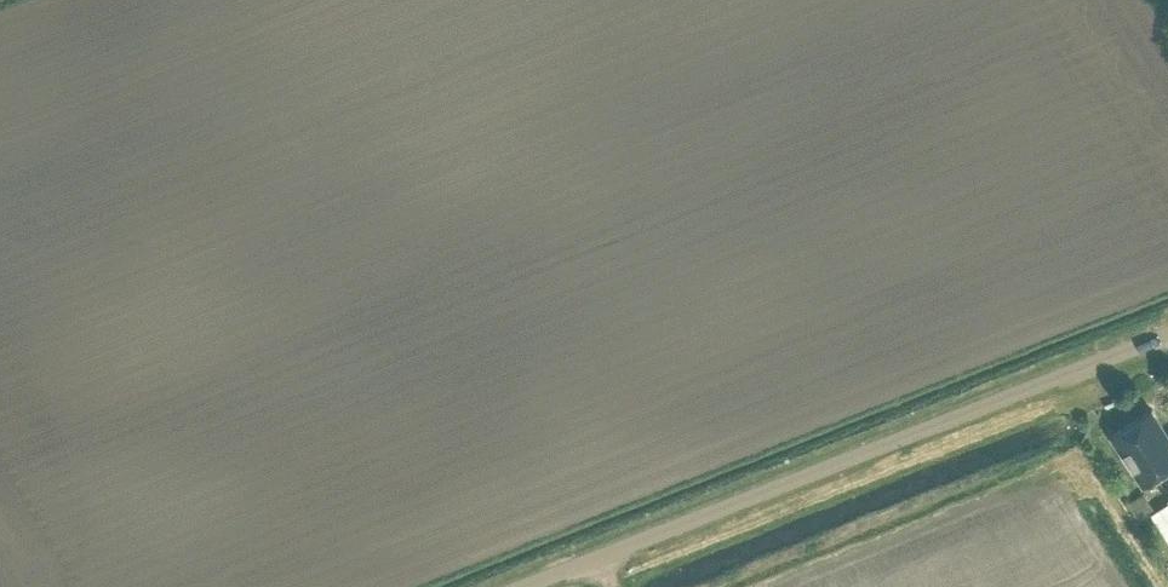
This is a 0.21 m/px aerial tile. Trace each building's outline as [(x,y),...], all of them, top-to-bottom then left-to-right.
[(1110,434),(1122,452),(1120,453),(1130,469),(1132,468),(1142,483),(1167,466),(1167,433),(1151,408),(1110,434)] [(1154,508),(1143,491),(1127,501),(1139,519),(1154,508)] [(1153,512),(1167,536),(1167,503),(1153,512)]
